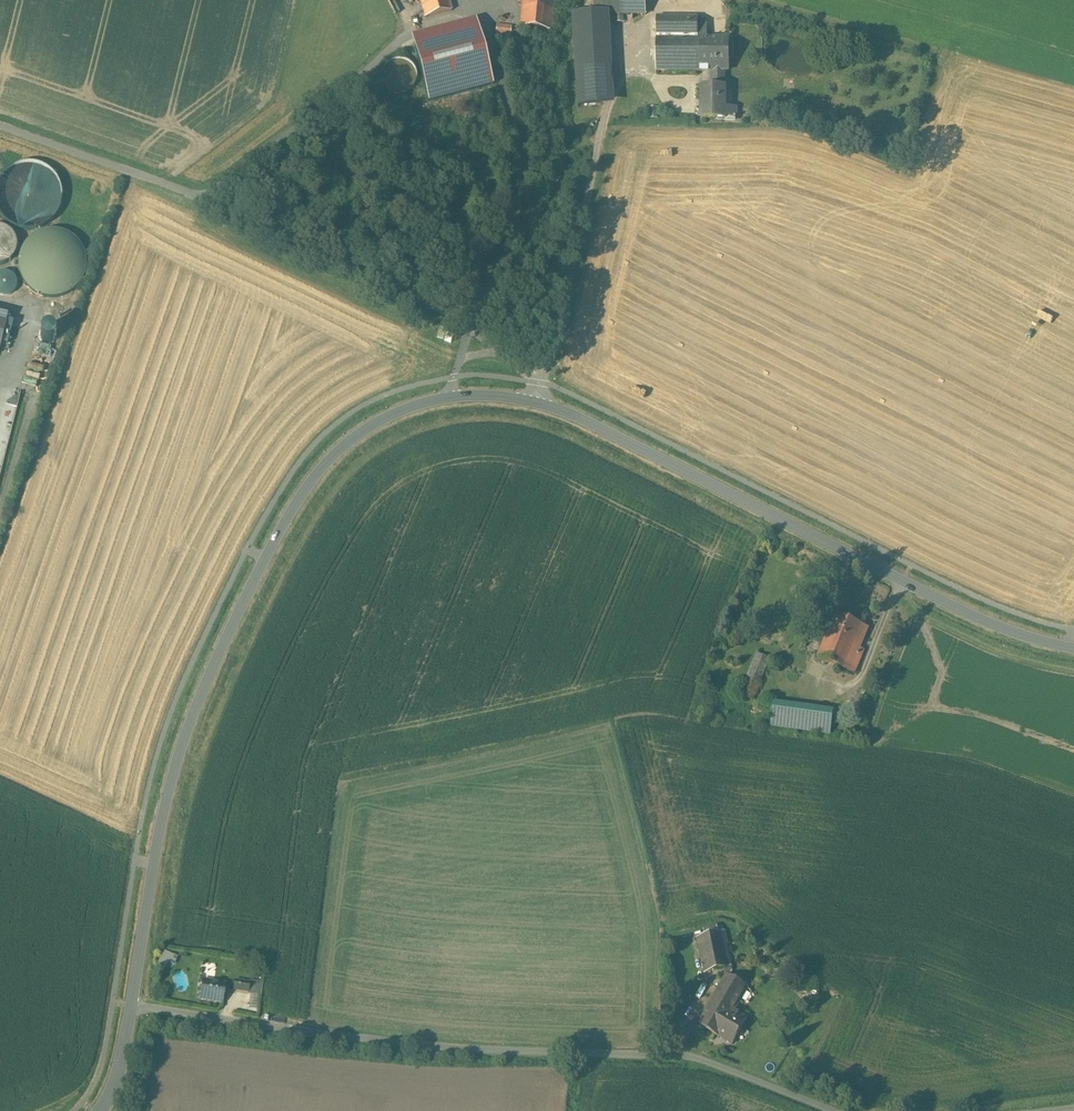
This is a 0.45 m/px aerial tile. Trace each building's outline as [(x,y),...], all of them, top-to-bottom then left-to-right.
[(425,18),(451,11),(448,0),(420,0),(425,18)] [(520,27),(538,29),(537,46),(550,47),(554,0),(522,0),(520,27)] [(592,14),(597,14),(645,14),(645,0),(592,0),(592,13),(592,14)] [(602,97),(597,14),(592,14),(592,13),(572,13),(577,97),(602,97)] [(657,17),(657,70),(712,71),(724,71),(728,71),(728,39),(698,38),(698,17),(657,17)] [(496,35),(511,35),(511,24),(496,24),(496,35)] [(456,33),(438,38),(414,45),(430,101),(454,95),(471,90),(491,84),(475,28),(456,33)] [(712,71),(712,86),(725,86),(724,71),(712,71)] [(712,86),(701,86),(701,118),(725,119),(725,120),(736,120),(736,107),(726,107),(726,86),(725,86),(712,86)] [(7,222),(18,229),(31,230),(44,227),(54,220),(61,208),(63,195),(59,182),(51,171),(39,165),(25,164),(13,168),(3,176),(0,182),(0,213),(7,222)] [(3,264),(6,263),(9,261),(12,258),(14,255),(16,252),(17,248),(17,245),(16,241),(15,237),(13,234),(11,231),(8,229),(5,227),(1,226),(0,226),(0,265),(3,264)] [(26,243),(23,246),(21,250),(20,254),(19,259),(18,263),(19,267),(19,271),(21,276),(22,280),(25,283),(27,287),(31,290),(34,292),(38,294),(42,296),(46,297),(50,297),(55,297),(59,297),(63,296),(67,294),(71,292),(74,289),(78,286),(80,283),(82,279),(84,275),(85,271),(86,267),(86,262),(86,258),(85,254),(83,250),(81,246),(79,242),(76,239),(72,236),(69,234),(65,232),(61,231),(56,230),(52,230),(48,230),(43,231),(39,232),(35,234),(32,237),(29,240),(26,243)] [(3,296),(5,297),(8,296),(11,295),(13,293),(15,291),(16,289),(17,286),(17,283),(17,280),(16,278),(14,275),(12,273),(9,272),(6,271),(4,271),(1,272),(0,272),(0,296),(3,296)] [(864,626),(836,615),(818,658),(855,673),(864,651),(856,647),(864,626)] [(769,659),(757,654),(740,694),(752,699),(769,659)] [(832,712),(775,704),(772,726),(829,734),(832,712)] [(729,929),(696,937),(704,972),(737,964),(729,929)] [(165,967),(167,962),(173,964),(177,956),(163,950),(157,964),(165,967)] [(725,975),(697,1023),(718,1036),(734,1010),(748,987),(727,975),(725,975)] [(261,994),(264,982),(253,979),(250,991),(261,994)] [(225,984),(203,980),(200,998),(222,1001),(225,984)] [(235,980),(233,989),(249,991),(250,982),(235,980)] [(747,1017),(734,1010),(718,1036),(732,1043),(747,1017)]
